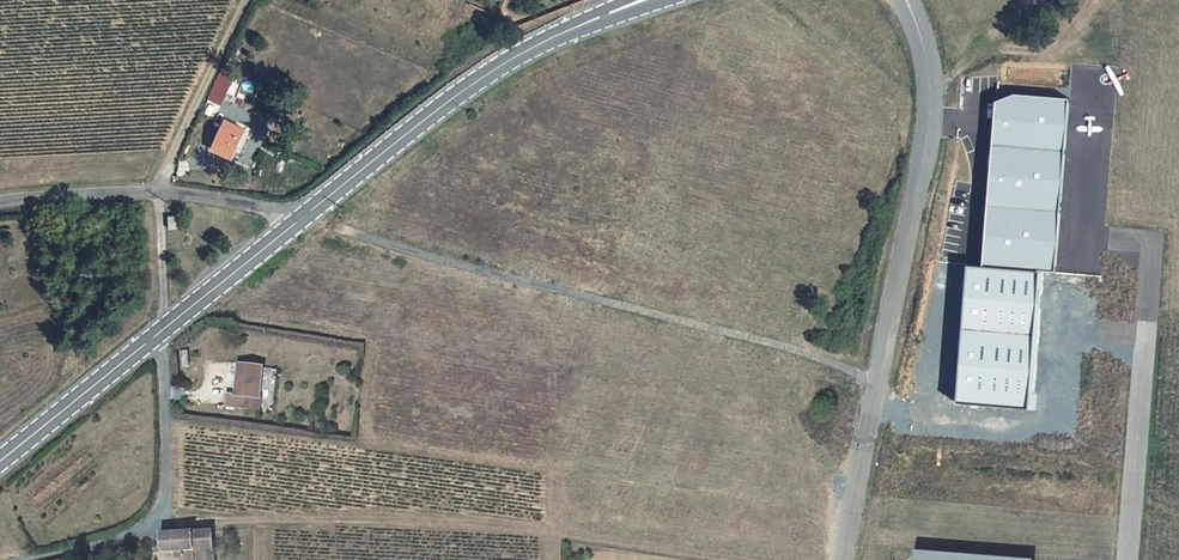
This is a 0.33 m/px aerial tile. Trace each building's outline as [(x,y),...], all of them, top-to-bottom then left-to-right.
[(967,268),(955,403),(1025,409),(1038,269),(1053,270),(1069,101),(1013,96),(994,103),(980,269),(967,268)] [(199,146),(219,155),(231,125),(212,117),(199,146)] [(250,383),(252,384),(254,364),(232,361),(227,391),(219,390),(217,401),(252,406),(254,394),(249,393),(250,383)] [(157,534),(157,550),(171,549),(171,555),(178,554),(178,549),(191,548),(191,559),(206,559),(206,529),(171,532),(157,534)]
